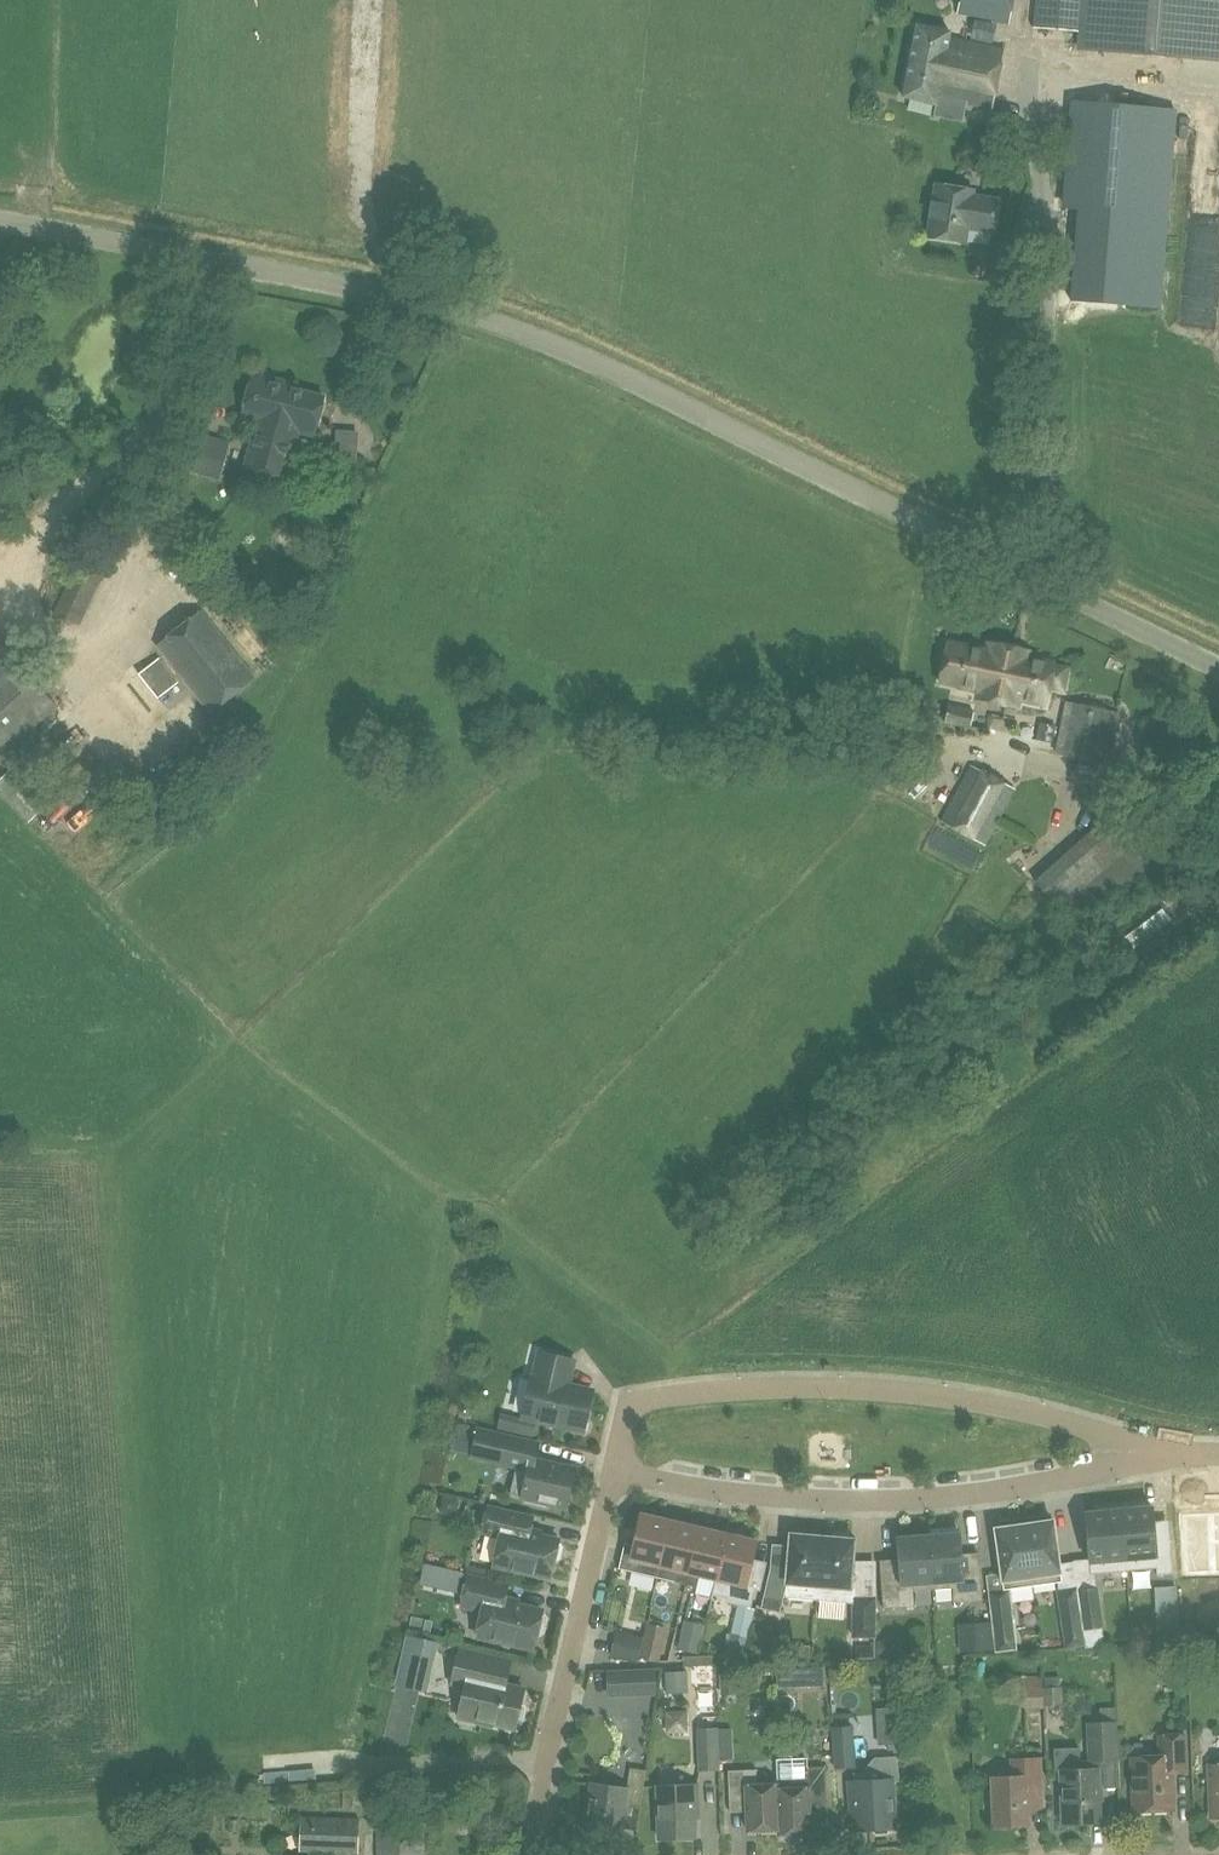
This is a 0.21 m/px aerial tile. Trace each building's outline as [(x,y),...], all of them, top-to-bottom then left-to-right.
[(957,15),(1011,27),(1016,0),(960,0),(957,15)] [(1033,27),(1084,31),(1087,0),(1036,0),(1033,27)] [(1085,49),(1218,59),(1218,0),(1089,0),(1085,49)] [(903,98),(936,105),(937,98),(993,110),(1006,50),(950,38),(951,33),(918,26),(903,98)] [(1176,111),(1076,102),(1060,299),(1160,307),(1176,111)] [(998,200),(972,196),(973,191),(937,185),(929,236),(965,242),(967,227),(993,231),(998,200)] [(314,435),(325,397),(290,387),(291,383),(254,373),(242,416),(258,420),(246,467),(287,478),(299,431),(314,435)] [(226,460),(186,450),(181,469),(221,480),(226,460)] [(56,614),(80,624),(102,577),(78,566),(56,614)] [(207,582),(191,588),(196,602),(212,596),(207,582)] [(203,611),(158,645),(210,712),(255,678),(203,611)] [(1028,656),(1029,650),(988,642),(987,649),(948,642),(948,643),(943,645),(941,655),(945,659),(941,682),(966,687),(966,688),(979,691),(977,697),(1007,703),(1006,708),(1017,710),(1017,708),(1021,708),(1022,703),(1032,705),(1033,702),(1045,705),(1049,687),(1063,690),(1068,668),(1053,665),(1054,662),(1028,656)] [(62,713),(0,647),(0,770),(62,713)] [(159,697),(178,682),(159,658),(140,673),(159,697)] [(1122,714),(1066,703),(1056,753),(1112,764),(1122,714)] [(984,846),(1016,789),(973,765),(942,823),(984,846)] [(1107,811),(1040,874),(1073,909),(1098,886),(1113,901),(1155,862),(1107,811)] [(574,1359),(540,1351),(534,1377),(532,1377),(523,1416),(574,1428),(576,1431),(583,1433),(588,1429),(590,1423),(587,1419),(594,1391),(568,1385),(574,1359)] [(533,1437),(536,1422),(522,1419),(518,1433),(533,1437)] [(472,1457),(509,1465),(517,1467),(510,1494),(527,1497),(526,1502),(547,1507),(548,1502),(567,1507),(576,1469),(536,1460),(540,1443),(478,1428),(472,1457)] [(1121,1504),(1127,1570),(1157,1568),(1157,1575),(1174,1573),(1171,1539),(1156,1540),(1153,1506),(1146,1507),(1145,1502),(1121,1504)] [(1127,1570),(1121,1504),(1097,1506),(1097,1511),(1085,1512),(1091,1574),(1127,1570)] [(550,1577),(554,1560),(558,1561),(561,1559),(564,1547),(561,1543),(558,1543),(559,1540),(530,1533),(534,1516),(488,1506),(482,1532),(500,1536),(494,1564),(550,1577)] [(658,1577),(661,1565),(671,1521),(642,1514),(635,1544),(626,1542),(620,1568),(658,1577)] [(1024,1518),(1033,1585),(1062,1581),(1053,1520),(1047,1521),(1046,1515),(1024,1518)] [(1033,1585),(1024,1518),(1001,1522),(1002,1528),(996,1529),(1004,1589),(1033,1585)] [(1213,1567),(1211,1520),(1184,1521),(1186,1569),(1213,1567)] [(699,1527),(671,1521),(661,1565),(678,1569),(675,1581),(686,1584),(699,1527)] [(700,1575),(716,1578),(717,1579),(728,1534),(699,1527),(686,1584),(697,1586),(700,1575)] [(929,1535),(933,1589),(953,1587),(954,1603),(983,1600),(980,1562),(963,1564),(960,1532),(958,1533),(957,1527),(930,1529),(931,1535),(929,1535)] [(819,1585),(823,1536),(814,1535),(814,1530),(798,1529),(798,1534),(789,1533),(788,1535),(791,1535),(788,1571),(770,1570),(761,1609),(780,1613),(788,1583),(819,1585)] [(850,1588),(854,1541),(857,1541),(857,1539),(848,1538),(848,1533),(833,1532),(832,1537),(823,1536),(819,1585),(850,1588)] [(756,1541),(728,1534),(717,1579),(716,1578),(713,1592),(728,1595),(733,1603),(752,1607),(756,1589),(746,1587),(756,1541)] [(900,1568),(883,1570),(886,1608),(915,1606),(914,1590),(933,1589),(929,1535),(898,1537),(900,1568)] [(464,1573),(425,1565),(420,1586),(459,1595),(464,1573)] [(543,1610),(505,1601),(509,1584),(468,1575),(461,1606),(483,1611),(478,1635),(534,1648),(537,1634),(540,1634),(544,1632),(547,1618),(545,1615),(542,1614),(543,1610)] [(1156,1588),(1158,1627),(1178,1626),(1176,1587),(1156,1588)] [(1078,1594),(1083,1629),(1103,1626),(1097,1588),(1078,1590),(1078,1594)] [(1011,1603),(1009,1589),(1004,1589),(990,1592),(997,1652),(1016,1650),(1011,1603)] [(1067,1647),(1086,1645),(1083,1629),(1078,1594),(1059,1596),(1065,1635),(1067,1647)] [(854,1636),(875,1636),(875,1597),(854,1597),(854,1636)] [(686,1623),(680,1648),(697,1652),(702,1627),(686,1623)] [(960,1626),(962,1650),(992,1648),(990,1623),(960,1626)] [(647,1625),(644,1638),(639,1658),(656,1662),(664,1629),(647,1625)] [(612,1656),(638,1662),(644,1638),(618,1632),(612,1656)] [(727,1657),(742,1661),(748,1636),(732,1633),(727,1657)] [(408,1636),(397,1683),(421,1689),(432,1641),(408,1636)] [(506,1685),(512,1660),(460,1648),(452,1684),(466,1687),(459,1717),(493,1725),(494,1723),(516,1728),(516,1725),(520,1726),(523,1724),(527,1708),(524,1704),(521,1704),(525,1689),(506,1685)] [(713,1665),(713,1655),(698,1656),(698,1665),(713,1665)] [(698,1665),(698,1656),(684,1656),(684,1666),(698,1665)] [(735,1667),(720,1668),(721,1694),(736,1693),(735,1667)] [(777,1688),(799,1687),(798,1669),(776,1670),(777,1688)] [(610,1695),(634,1694),(633,1672),(609,1673),(610,1695)] [(1023,1678),(1024,1709),(1044,1709),(1043,1677),(1023,1678)] [(1119,1759),(1117,1723),(1095,1724),(1096,1742),(1090,1742),(1091,1760),(1119,1759)] [(832,1726),(834,1770),(856,1769),(854,1725),(832,1726)] [(719,1769),(717,1728),(698,1729),(700,1770),(719,1769)] [(1173,1771),(1187,1770),(1185,1735),(1160,1736),(1161,1756),(1133,1757),(1135,1811),(1174,1810),(1173,1771)] [(866,1774),(867,1780),(851,1781),(852,1806),(856,1805),(858,1830),(874,1829),(876,1833),(887,1832),(889,1828),(895,1828),(894,1812),(896,1809),(896,1799),(893,1797),(892,1781),(898,1780),(897,1757),(876,1758),(876,1770),(870,1771),(866,1774)] [(1041,1758),(1012,1760),(1012,1776),(994,1777),(996,1827),(1029,1825),(1028,1796),(1043,1795),(1041,1758)] [(1210,1765),(1212,1818),(1218,1818),(1218,1764),(1210,1765)] [(778,1769),(779,1788),(780,1834),(812,1833),(810,1805),(827,1804),(825,1766),(778,1769)] [(627,1803),(641,1805),(646,1770),(631,1768),(628,1787),(592,1782),(586,1829),(622,1834),(627,1803)] [(1099,1769),(1062,1770),(1064,1824),(1101,1822),(1099,1769)] [(780,1834),(779,1788),(777,1788),(777,1784),(757,1785),(757,1770),(729,1771),(731,1804),(747,1803),(749,1831),(779,1830),(780,1834)] [(658,1787),(660,1840),(697,1838),(696,1808),(699,1808),(698,1786),(658,1787)] [(299,1853),(359,1854),(360,1818),(300,1817),(299,1853)] [(377,1854),(426,1854),(427,1825),(378,1824),(377,1854)]
